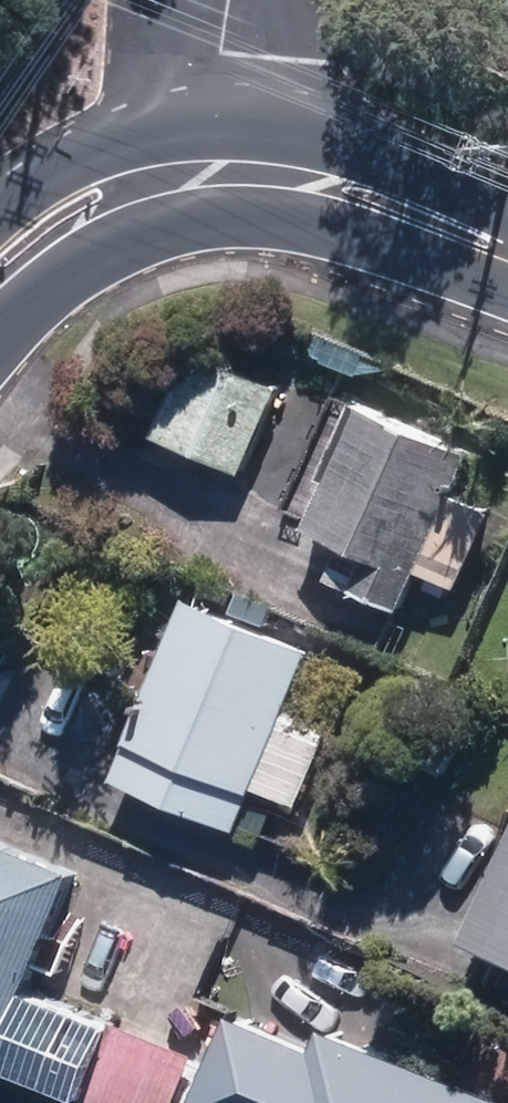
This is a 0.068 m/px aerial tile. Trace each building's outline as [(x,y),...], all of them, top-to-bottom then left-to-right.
[(244,479),(285,390),(198,351),(157,440),(244,479)] [(354,402),(302,526),(347,545),(332,581),(409,612),(426,571),(468,589),(498,515),(459,498),(477,453),(354,402)] [(321,649),(191,597),(115,787),(242,838),(261,791),(303,808),(334,731),(294,716),(321,649)] [(37,989),(87,873),(0,836),(0,1072),(3,1074),(6,1067),(90,1102),(182,1102),(201,1059),(37,989)] [(474,942),(507,957),(507,867),(474,942)] [(324,1048),(242,1014),(205,1102),(507,1102),(507,1101),(333,1028),(324,1048)]
